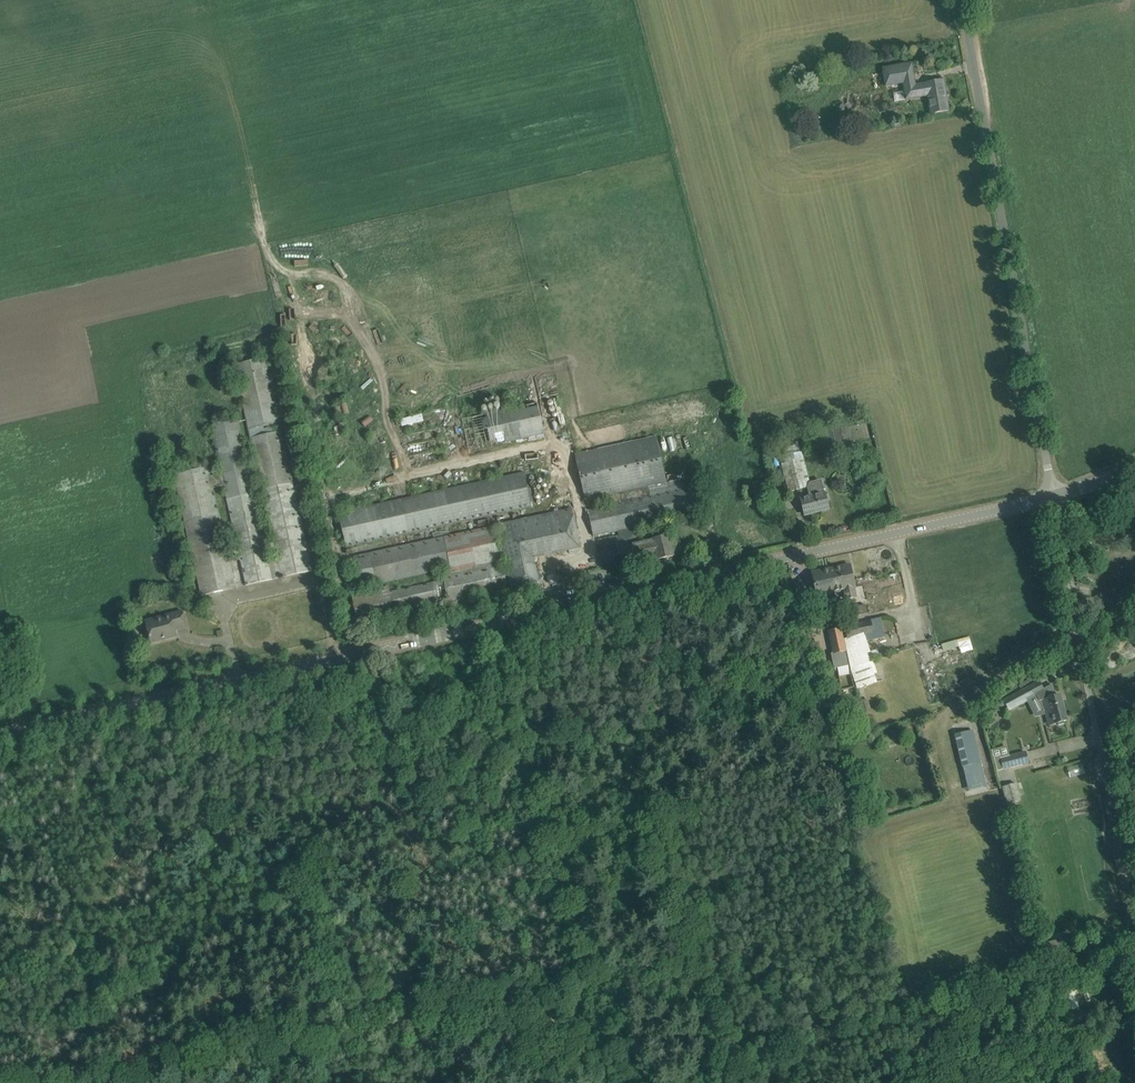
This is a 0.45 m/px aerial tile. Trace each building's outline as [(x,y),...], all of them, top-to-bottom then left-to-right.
[(911,64),(900,65),(883,68),(886,86),(903,83),(905,91),(893,93),(895,101),(928,96),(931,113),(948,111),(943,81),(915,85),(911,64)] [(843,102),(835,104),(837,111),(845,110),(843,102)] [(379,294),(381,298),(393,290),(390,286),(379,294)] [(265,357),(235,364),(277,558),(269,560),(272,576),(281,575),(281,577),(312,571),(281,431),(276,432),(274,424),(280,422),(265,357)] [(548,428),(561,425),(555,398),(543,401),(548,428)] [(537,402),(462,419),(469,450),(544,434),(537,402)] [(422,413),(400,419),(402,426),(424,421),(422,413)] [(237,419),(211,425),(222,474),(224,486),(239,551),(239,555),(241,561),(246,585),(273,579),(272,576),(269,560),(237,419)] [(656,436),(575,454),(585,501),(610,495),(612,505),(588,510),(593,536),(618,530),(620,539),(599,544),(605,568),(635,561),(631,545),(629,537),(627,528),(705,511),(697,475),(666,482),(656,436)] [(801,451),(800,452),(786,455),(780,457),(789,492),(810,486),(801,451)] [(175,459),(171,459),(201,595),(235,588),(230,563),(241,561),(239,555),(239,551),(228,553),(214,488),(224,486),(222,474),(210,476),(208,467),(205,468),(202,459),(176,465),(175,459)] [(346,547),(531,506),(524,472),(338,513),(346,547)] [(1124,486),(1133,504),(1134,503),(1134,480),(1124,486)] [(810,488),(812,496),(801,499),(805,515),(829,509),(822,485),(810,488)] [(581,548),(572,509),(497,525),(510,588),(539,582),(533,558),(581,548)] [(442,573),(502,561),(494,526),(353,557),(360,588),(442,569),(442,573)] [(653,540),(631,545),(635,561),(657,556),(658,559),(673,556),(668,536),(653,540)] [(830,569),(834,592),(843,591),(845,599),(856,597),(854,588),(855,588),(850,565),(830,569)] [(389,592),(388,587),(351,595),(358,626),(399,617),(398,613),(445,603),(446,605),(443,606),(444,611),(465,606),(464,598),(508,589),(503,567),(389,592)] [(830,569),(812,573),(817,596),(834,592),(830,569)] [(852,607),(854,616),(868,613),(866,604),(852,607)] [(187,627),(184,616),(182,611),(145,621),(151,643),(177,636),(175,630),(187,627)] [(847,640),(853,639),(859,637),(860,642),(866,641),(884,636),(880,617),(857,623),(856,616),(843,619),(847,637),(847,640)] [(841,629),(829,632),(833,655),(832,656),(835,667),(848,665),(841,629)] [(858,689),(877,682),(867,653),(870,652),(866,641),(860,642),(859,637),(853,639),(847,640),(847,637),(844,638),(851,669),(858,689)] [(959,649),(972,645),(969,637),(957,641),(959,649)] [(1039,681),(1013,695),(1019,705),(1029,700),(1041,695),(1048,724),(1054,722),(1054,723),(1067,720),(1060,695),(1056,696),(1052,684),(1044,689),(1039,681)] [(859,700),(863,714),(871,711),(867,698),(859,700)] [(841,716),(837,701),(830,704),(834,718),(841,716)] [(983,778),(980,763),(981,763),(973,730),(954,735),(962,767),(968,766),(971,780),(983,778)] [(1024,747),(1020,733),(1014,735),(1017,748),(1024,747)] [(1025,752),(1000,759),(1003,769),(1010,767),(1010,768),(1028,762),(1025,752)] [(1021,801),(1015,783),(1001,787),(1007,805),(1021,801)] [(1073,942),(1071,936),(1071,935),(1069,936),(1047,942),(1050,950),(1073,942)] [(1071,973),(1068,965),(1057,969),(1059,976),(1071,973)] [(1066,988),(1072,1009),(1085,1006),(1078,984),(1066,988)]
